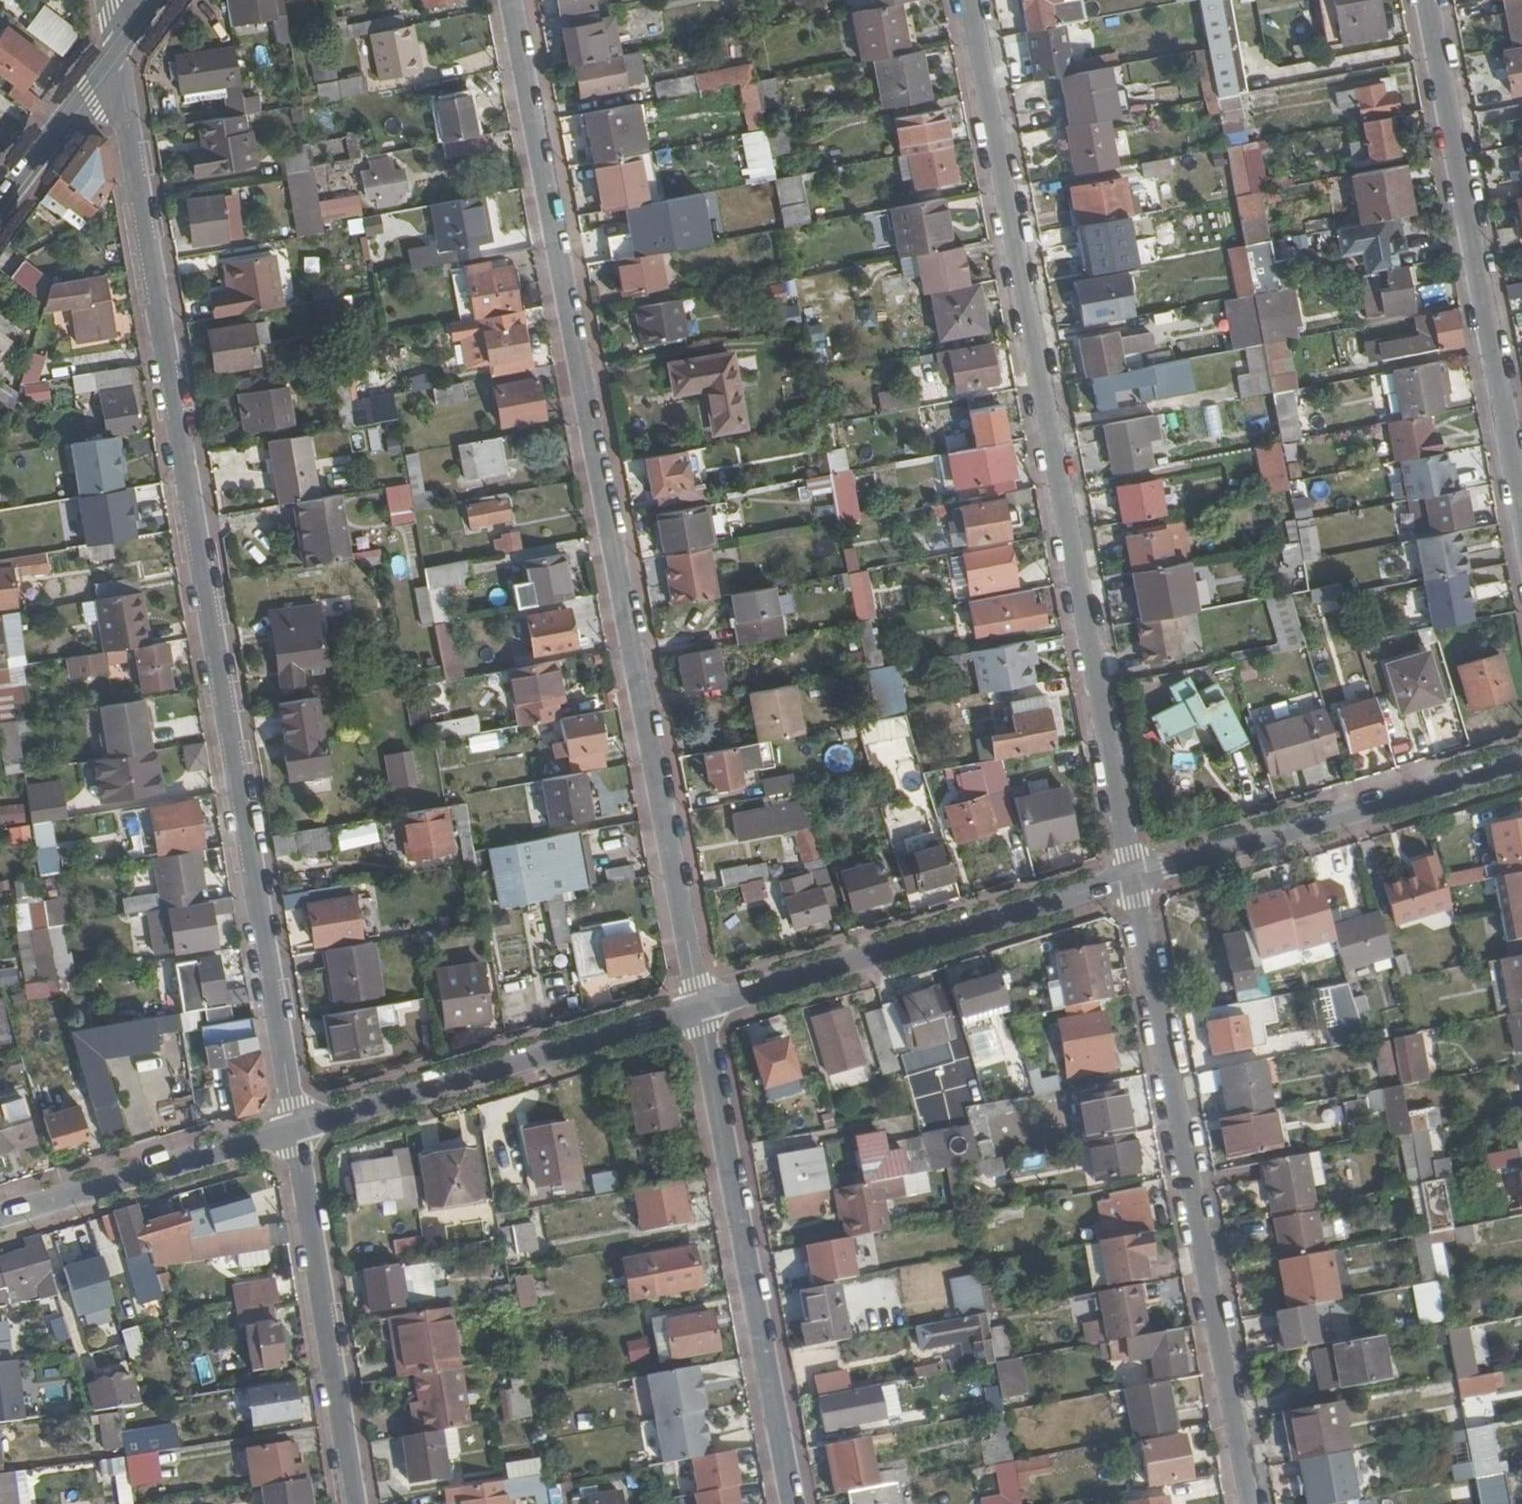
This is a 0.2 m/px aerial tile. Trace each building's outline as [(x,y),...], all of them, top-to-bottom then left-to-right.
[(230,25),(273,18),(277,42),(290,40),(283,0),(225,0),(230,25)] [(596,8),(595,0),(559,0),(561,15),(596,8)] [(871,10),(899,4),(913,2),(913,0),(869,0),(871,10)] [(1061,1),(1061,0),(1022,0),(1028,30),(1054,25),(1049,3),(1061,1)] [(1082,22),(1078,0),(1065,0),(1061,1),(1049,3),(1054,25),(1054,27),(1082,22)] [(1236,95),(1232,75),(1229,76),(1214,0),(1198,0),(1207,50),(1216,98),(1236,95)] [(1326,47),(1384,37),(1377,0),(1317,0),(1326,47)] [(1512,44),(1521,42),(1521,0),(1504,0),(1512,44)] [(37,4),(21,24),(52,48),(67,28),(37,4)] [(859,61),(908,52),(899,4),(871,10),(850,13),(859,61)] [(326,20),(330,42),(371,33),(407,26),(405,15),(349,27),(346,16),(326,20)] [(563,28),(570,64),(576,63),(618,56),(620,55),(613,18),(563,28)] [(423,72),(414,24),(407,26),(371,33),(381,81),(423,72)] [(1048,28),(1027,32),(1036,80),(1057,76),(1054,59),(1059,58),(1058,50),(1065,48),(1063,35),(1049,37),(1048,28)] [(33,113),(41,101),(25,88),(43,65),(30,55),(34,50),(7,30),(0,39),(0,73),(17,86),(9,96),(33,113)] [(1502,53),(1506,70),(1504,70),(1505,77),(1507,77),(1510,94),(1521,91),(1521,49),(1502,53)] [(229,108),(231,118),(244,116),(234,50),(176,59),(184,106),(185,106),(228,99),(229,108)] [(1108,68),(1138,63),(1136,55),(1117,58),(1116,56),(1097,59),(1100,70),(1108,68)] [(311,61),(316,81),(337,76),(333,56),(311,61)] [(623,85),(618,56),(576,63),(582,93),(623,85)] [(897,76),(912,73),(909,58),(895,61),(897,76)] [(327,77),(328,65),(316,64),(314,94),(361,97),(362,79),(327,77)] [(1106,119),(1108,119),(1117,117),(1108,68),(1100,70),(1061,77),(1070,126),(1106,119)] [(928,70),(912,73),(897,76),(900,92),(931,87),(928,70)] [(654,82),(657,99),(699,91),(696,75),(654,82)] [(1356,106),(1358,119),(1395,112),(1388,76),(1378,78),(1378,80),(1379,85),(1334,94),(1338,110),(1356,106)] [(756,81),(762,110),(781,106),(776,77),(756,81)] [(1252,109),(1277,104),(1274,90),(1250,94),(1252,109)] [(1216,98),(1221,124),(1229,122),(1228,112),(1239,110),(1236,95),(1216,98)] [(435,104),(441,142),(475,136),(468,98),(435,104)] [(228,99),(185,106),(186,115),(229,108),(228,99)] [(634,155),(645,153),(636,103),(583,113),(592,163),(595,162),(634,155)] [(290,117),(303,115),(301,107),(289,109),(290,117)] [(904,155),(949,146),(943,110),(897,118),(904,155)] [(231,118),(199,124),(203,149),(192,151),(196,177),(253,167),(247,130),(244,116),(231,118)] [(1389,119),(1392,135),(1405,133),(1401,117),(1389,119)] [(1066,127),(1075,175),(1117,167),(1108,119),(1106,119),(1070,126),(1066,127)] [(1396,153),(1392,135),(1389,119),(1363,124),(1366,140),(1347,144),(1351,162),(1396,153)] [(247,130),(253,167),(261,166),(254,129),(247,130)] [(770,132),(774,153),(794,149),(790,129),(770,132)] [(1516,145),(1521,144),(1521,129),(1504,132),(1506,146),(1516,145)] [(1223,135),(1225,147),(1239,145),(1237,132),(1223,135)] [(475,136),(441,142),(443,157),(491,148),(489,133),(475,136)] [(361,134),(349,137),(352,156),(364,154),(361,134)] [(90,136),(40,202),(78,230),(86,228),(99,210),(74,192),(77,189),(97,203),(112,183),(104,140),(90,136)] [(1286,140),(1256,146),(1259,161),(1289,155),(1286,140)] [(285,175),(297,173),(312,171),(312,167),(308,144),(281,149),(285,175)] [(1225,147),(1234,196),(1248,193),(1239,145),(1225,147)] [(904,155),(899,156),(903,182),(914,180),(917,191),(956,184),(949,146),(904,155)] [(401,150),(359,158),(366,201),(375,199),(376,207),(402,203),(401,197),(409,196),(401,150)] [(634,155),(595,162),(602,195),(605,210),(640,203),(644,202),(634,155)] [(1172,178),(1168,158),(1139,163),(1143,184),(1172,178)] [(769,159),(735,163),(737,182),(771,179),(769,159)] [(592,163),(590,163),(596,196),(602,195),(595,162),(592,163)] [(1352,174),(1361,223),(1411,214),(1401,164),(1352,174)] [(312,171),(318,202),(332,199),(327,168),(312,171)] [(297,173),(308,237),(324,234),(318,202),(312,171),(297,173)] [(777,178),(786,228),(809,223),(805,200),(800,174),(777,178)] [(1122,179),(1078,187),(1081,202),(1074,203),(1077,222),(1128,213),(1122,179)] [(1278,187),(1257,191),(1257,193),(1236,197),(1245,243),(1264,239),(1258,205),(1281,201),(1278,187)] [(710,210),(706,191),(644,202),(640,203),(647,238),(659,235),(656,221),(676,217),(677,226),(700,221),(698,212),(710,210)] [(410,251),(414,268),(482,256),(480,245),(492,243),(483,196),(433,205),(440,245),(410,251)] [(194,245),(227,241),(221,199),(188,203),(194,245)] [(884,209),(894,258),(914,254),(948,248),(939,199),(884,209)] [(347,220),(349,236),(383,231),(381,215),(347,220)] [(1340,253),(1345,277),(1392,268),(1383,222),(1316,235),(1321,257),(1340,253)] [(1273,240),(1244,245),(1253,294),(1282,289),(1273,240)] [(1244,245),(1229,248),(1238,297),(1253,294),(1244,245)] [(914,254),(921,294),(932,292),(966,286),(959,246),(948,248),(914,254)] [(657,251),(616,259),(622,293),(663,285),(657,251)] [(215,293),(219,317),(281,307),(273,255),(229,262),(234,290),(215,293)] [(23,263),(11,279),(45,305),(52,284),(23,263)] [(467,267),(477,316),(480,316),(516,309),(521,308),(513,265),(489,269),(488,263),(467,267)] [(1383,316),(1411,311),(1403,269),(1384,272),(1387,288),(1378,290),(1383,316)] [(52,284),(45,305),(44,311),(72,307),(78,343),(117,337),(108,275),(52,284)] [(1071,284),(1079,327),(1128,318),(1120,275),(1071,284)] [(783,281),(763,285),(766,302),(786,298),(783,281)] [(1419,284),(1420,303),(1445,301),(1443,282),(1419,284)] [(983,330),(975,284),(966,286),(932,292),(940,338),(983,330)] [(1282,289),(1253,294),(1262,344),(1288,339),(1296,338),(1293,320),(1301,318),(1296,286),(1282,289)] [(1509,299),(1521,296),(1521,286),(1507,288),(1509,299)] [(312,291),(314,302),(319,301),(336,298),(335,287),(312,291)] [(1224,300),(1234,349),(1250,346),(1262,344),(1253,294),(1238,297),(1224,300)] [(680,297),(636,305),(643,344),(687,336),(680,297)] [(336,298),(319,301),(325,336),(342,333),(336,298)] [(483,331),(519,324),(516,309),(480,316),(483,331)] [(1364,340),(1368,365),(1382,362),(1382,360),(1458,345),(1451,311),(1415,318),(1418,336),(1379,343),(1378,338),(1364,340)] [(477,316),(451,321),(455,338),(463,337),(469,367),(489,363),(483,331),(480,316),(477,316)] [(1406,316),(1387,320),(1388,329),(1408,325),(1406,316)] [(1145,320),(1126,323),(1129,335),(1148,331),(1145,320)] [(251,324),(254,345),(270,342),(266,321),(251,324)] [(257,363),(254,345),(251,324),(209,331),(216,370),(257,363)] [(483,331),(489,363),(526,356),(519,324),(483,331)] [(1120,364),(1117,348),(1115,338),(1113,328),(1078,334),(1084,371),(1120,364)] [(1115,338),(1117,348),(1123,347),(1124,352),(1151,347),(1148,334),(1123,338),(1122,336),(1115,338)] [(9,342),(0,335),(0,354),(9,342)] [(1288,339),(1262,344),(1267,369),(1271,391),(1271,393),(1293,389),(1297,388),(1288,339)] [(1262,344),(1250,346),(1254,372),(1267,369),(1262,344)] [(956,390),(995,383),(988,346),(949,354),(956,390)] [(746,430),(732,353),(670,365),(676,396),(707,390),(716,436),(746,430)] [(30,355),(21,386),(36,384),(44,359),(30,355)] [(1189,358),(1152,365),(1158,397),(1195,390),(1189,358)] [(1442,361),(1391,370),(1393,381),(1401,419),(1426,414),(1441,412),(1438,396),(1448,394),(1442,361)] [(335,364),(337,377),(349,375),(347,362),(335,364)] [(100,388),(108,437),(138,432),(129,368),(92,374),(95,389),(100,388)] [(1267,369),(1254,372),(1241,374),(1245,395),(1271,391),(1267,369)] [(429,371),(408,376),(411,391),(432,386),(429,371)] [(267,375),(239,380),(242,394),(239,395),(245,432),(293,424),(286,388),(269,391),(267,375)] [(334,377),(343,429),(357,427),(350,379),(349,375),(337,377),(334,377)] [(350,379),(357,427),(398,421),(393,395),(368,400),(364,377),(350,379)] [(536,379),(494,387),(501,426),(543,417),(536,379)] [(0,385),(0,401),(14,411),(19,391),(1,383),(0,385)] [(460,383),(430,389),(433,405),(463,399),(460,383)] [(895,393),(898,409),(922,405),(919,389),(895,393)] [(1293,389),(1271,393),(1280,442),(1302,438),(1293,389)] [(999,405),(968,410),(975,445),(1006,439),(999,405)] [(1155,414),(1103,424),(1113,474),(1148,467),(1141,436),(1159,433),(1155,414)] [(1388,422),(1395,461),(1437,453),(1433,433),(1430,434),(1426,414),(1401,419),(1388,422)] [(383,445),(377,425),(348,433),(354,453),(383,445)] [(945,436),(948,452),(955,451),(968,448),(965,433),(945,436)] [(280,505),(292,503),(321,498),(310,434),(268,441),(280,505)] [(496,438),(459,445),(466,479),(503,472),(496,438)] [(1013,477),(1006,441),(968,448),(955,451),(962,487),(1013,477)] [(1288,490),(1279,442),(1255,447),(1264,494),(1288,490)] [(826,453),(829,472),(848,469),(844,449),(826,453)] [(670,490),(690,487),(683,451),(644,458),(651,494),(658,493),(670,490)] [(418,452),(404,455),(409,483),(411,496),(426,493),(418,452)] [(1437,453),(1395,461),(1403,501),(1451,492),(1449,477),(1444,478),(1441,466),(1439,453),(1437,453)] [(71,488),(91,484),(89,469),(68,472),(71,488)] [(830,475),(839,524),(862,519),(853,470),(830,475)] [(411,496),(409,483),(385,487),(393,526),(416,523),(414,512),(411,496)] [(470,488),(472,501),(480,499),(496,496),(494,483),(470,488)] [(673,503),(704,497),(702,484),(690,487),(670,490),(673,503)] [(1121,523),(1161,516),(1155,484),(1115,491),(1121,523)] [(426,493),(411,496),(414,512),(428,509),(442,507),(438,490),(426,493)] [(660,505),(673,503),(670,490),(658,493),(660,505)] [(99,494),(50,502),(51,507),(28,511),(31,528),(102,516),(99,494)] [(292,503),(303,567),(351,558),(340,495),(321,498),(292,503)] [(508,520),(503,495),(496,496),(480,499),(481,505),(466,507),(470,527),(508,520)] [(54,538),(57,551),(76,548),(111,542),(148,536),(140,497),(108,503),(112,526),(88,530),(88,532),(54,538)] [(1464,497),(1427,504),(1432,529),(1439,528),(1468,522),(1464,497)] [(1008,538),(1005,527),(1003,512),(1001,501),(959,509),(959,510),(952,511),(954,522),(949,524),(951,534),(963,532),(966,546),(1008,538)] [(708,548),(714,547),(707,507),(657,515),(665,556),(666,556),(708,548)] [(414,512),(416,523),(431,521),(428,509),(414,512)] [(1003,512),(1005,527),(1019,524),(1016,509),(1003,512)] [(1295,522),(1293,509),(1288,510),(1290,523),(1284,524),(1288,543),(1299,541),(1295,522)] [(1184,523),(1164,527),(1164,531),(1125,539),(1131,570),(1191,559),(1184,523)] [(1307,561),(1323,558),(1317,526),(1301,529),(1307,561)] [(1423,579),(1424,579),(1463,572),(1477,569),(1474,554),(1471,554),(1470,546),(1473,545),(1470,529),(1415,540),(1423,579)] [(518,546),(515,530),(498,534),(501,549),(518,546)] [(387,536),(368,540),(370,550),(390,547),(387,536)] [(916,551),(917,560),(952,553),(949,538),(914,544),(916,551)] [(1286,569),(1303,566),(1303,562),(1299,541),(1288,543),(1281,545),(1286,569)] [(111,542),(76,548),(78,558),(91,555),(92,561),(114,557),(111,542)] [(864,547),(844,551),(848,571),(848,573),(868,569),(864,547)] [(666,569),(672,606),(706,599),(717,597),(708,548),(666,556),(669,568),(666,569)] [(960,599),(1017,588),(1010,548),(963,556),(964,559),(953,561),(960,599)] [(894,555),(896,564),(917,560),(916,551),(894,555)] [(0,561),(0,608),(18,605),(13,578),(50,572),(47,553),(0,561)] [(360,567),(382,564),(380,553),(358,557),(360,567)] [(510,611),(571,599),(562,554),(518,562),(522,579),(504,583),(510,611)] [(434,625),(452,622),(446,587),(460,584),(455,561),(424,567),(428,587),(434,625)] [(1184,563),(1129,573),(1138,621),(1182,613),(1194,611),(1184,563)] [(855,611),(857,623),(872,620),(877,619),(868,569),(848,573),(855,611)] [(845,613),(855,611),(848,573),(848,571),(832,574),(833,581),(838,580),(845,613)] [(1424,579),(1432,628),(1435,627),(1471,621),(1468,604),(1466,589),(1463,572),(1424,579)] [(93,585),(95,599),(140,591),(138,578),(93,585)] [(1314,606),(1346,600),(1345,594),(1342,585),(1311,591),(1314,606)] [(739,644),(782,636),(773,586),(730,594),(739,644)] [(423,627),(434,625),(428,587),(415,590),(423,627)] [(1466,589),(1468,604),(1476,603),(1473,588),(1466,589)] [(1035,607),(1031,590),(968,602),(975,638),(1043,625),(1039,606),(1035,607)] [(95,599),(104,652),(137,647),(144,646),(141,632),(149,630),(143,591),(140,591),(95,599)] [(903,595),(907,613),(926,610),(923,591),(903,595)] [(1306,646),(1291,594),(1265,599),(1280,650),(1306,646)] [(270,612),(281,689),(305,685),(302,668),(327,665),(318,605),(270,612)] [(535,655),(578,646),(571,608),(527,617),(535,655)] [(1138,621),(1135,622),(1143,663),(1182,657),(1178,632),(1185,631),(1182,613),(1138,621)] [(857,623),(867,672),(886,668),(882,648),(877,649),(872,620),(857,623)] [(452,622),(434,625),(441,662),(459,659),(452,622)] [(141,632),(144,646),(152,644),(149,630),(141,632)] [(9,658),(10,668),(28,665),(23,633),(6,636),(9,658)] [(144,646),(137,647),(144,690),(173,685),(170,666),(173,665),(168,641),(152,644),(144,646)] [(971,652),(979,694),(1033,684),(1028,657),(1033,656),(1030,641),(971,652)] [(716,649),(680,655),(687,693),(723,686),(716,649)] [(1400,711),(1421,705),(1419,699),(1440,692),(1428,650),(1385,662),(1400,711)] [(506,655),(509,669),(526,665),(523,652),(506,655)] [(101,653),(70,658),(73,677),(104,672),(101,653)] [(1468,707),(1510,696),(1498,653),(1457,665),(1468,707)] [(10,668),(9,658),(3,659),(0,659),(0,669),(10,668)] [(459,659),(441,662),(444,681),(462,678),(459,659)] [(509,669),(520,726),(560,718),(558,705),(555,690),(564,688),(558,659),(526,665),(509,669)] [(916,663),(894,667),(896,675),(917,671),(916,663)] [(876,721),(890,718),(905,716),(896,675),(894,667),(886,668),(867,672),(876,721)] [(1,723),(18,720),(10,668),(0,669),(0,702),(0,703),(0,723),(1,723)] [(1243,742),(1214,685),(1195,695),(1187,679),(1168,688),(1176,703),(1147,718),(1159,740),(1205,717),(1224,752),(1243,742)] [(759,742),(804,734),(795,686),(750,694),(759,742)] [(555,690),(558,705),(566,703),(564,688),(555,690)] [(1419,699),(1421,705),(1442,698),(1440,692),(1419,699)] [(992,738),(996,759),(1004,758),(1053,749),(1043,696),(1009,703),(1015,733),(992,738)] [(100,707),(108,758),(154,751),(145,699),(100,707)] [(1385,739),(1374,699),(1336,710),(1346,745),(1362,741),(1363,745),(1385,739)] [(1319,756),(1336,751),(1323,707),(1252,725),(1266,775),(1321,761),(1319,756)] [(596,712),(560,718),(560,720),(562,732),(567,754),(603,747),(596,712)] [(890,718),(896,737),(911,735),(905,716),(890,718)] [(436,724),(439,741),(481,733),(478,717),(436,724)] [(33,718),(18,720),(20,734),(35,731),(33,718)] [(856,725),(862,744),(896,737),(890,718),(876,721),(856,725)] [(4,743),(21,740),(20,734),(18,720),(1,723),(4,743)] [(562,732),(560,720),(529,726),(532,738),(562,732)] [(491,732),(466,738),(469,752),(494,746),(491,732)] [(283,742),(289,779),(328,773),(321,735),(283,742)] [(989,736),(975,738),(978,759),(992,757),(989,736)] [(206,742),(182,743),(183,770),(207,769),(206,742)] [(755,743),(734,747),(739,769),(760,766),(755,743)] [(734,747),(705,752),(712,789),(726,786),(741,783),(739,769),(734,747)] [(108,758),(95,760),(102,801),(164,792),(157,750),(154,751),(108,758)] [(392,787),(415,783),(410,752),(395,755),(398,771),(390,773),(392,787)] [(819,759),(825,784),(842,781),(835,756),(819,759)] [(583,774),(542,781),(551,826),(602,816),(597,790),(586,792),(583,774)] [(764,797),(797,791),(794,776),(761,782),(764,797)] [(741,783),(726,786),(727,792),(742,789),(741,783)] [(1014,798),(1026,847),(1043,843),(1043,845),(1055,842),(1054,840),(1072,836),(1061,787),(1014,798)] [(985,796),(996,830),(1015,823),(1005,790),(985,796)] [(30,802),(33,825),(47,822),(67,819),(63,792),(29,797),(30,802)] [(408,806),(424,803),(422,793),(406,796),(408,806)] [(955,841),(996,830),(985,796),(946,807),(955,841)] [(151,805),(154,820),(160,857),(201,850),(206,849),(197,798),(177,801),(151,805)] [(1,829),(33,825),(30,802),(0,806),(0,825),(1,829)] [(456,866),(476,863),(474,851),(466,803),(446,806),(453,850),(438,853),(441,868),(456,866)] [(785,827),(792,825),(788,812),(789,811),(788,805),(781,807),(785,827)] [(407,858),(438,853),(453,850),(446,806),(399,814),(407,858)] [(736,836),(785,827),(781,807),(733,816),(736,836)] [(792,825),(808,820),(802,807),(789,811),(788,812),(792,825)] [(804,862),(821,856),(808,820),(792,825),(804,862)] [(47,822),(33,825),(36,844),(50,842),(47,822)] [(1494,828),(1501,864),(1486,867),(1488,880),(1497,878),(1503,877),(1521,874),(1521,823),(1494,828)] [(328,826),(291,833),(295,855),(332,848),(328,826)] [(579,831),(539,839),(550,896),(559,894),(589,888),(587,875),(582,845),(579,831)] [(904,842),(909,857),(920,892),(954,882),(939,832),(904,842)] [(554,944),(569,942),(568,935),(559,894),(550,896),(539,839),(490,848),(500,904),(545,896),(554,944)] [(201,850),(160,857),(152,858),(160,910),(202,902),(200,890),(207,889),(201,850)] [(807,873),(826,869),(821,856),(804,862),(807,873)] [(909,857),(896,861),(906,896),(920,892),(909,857)] [(1446,888),(1437,859),(1413,866),(1417,878),(1385,888),(1396,925),(1452,908),(1446,888)] [(851,909),(886,899),(877,864),(840,873),(851,909)] [(607,885),(632,880),(630,866),(605,871),(607,885)] [(757,882),(771,880),(768,866),(748,870),(748,867),(721,872),(724,889),(739,886),(757,882)] [(1453,884),(1485,879),(1483,866),(1451,871),(1453,884)] [(839,914),(827,872),(815,875),(819,890),(813,892),(808,877),(780,885),(793,928),(839,914)] [(1503,877),(1497,878),(1511,958),(1521,956),(1521,874),(1503,877)] [(21,914),(43,911),(39,880),(17,883),(21,914)] [(1313,880),(1244,901),(1252,925),(1271,920),(1276,937),(1312,926),(1306,907),(1320,902),(1313,880)] [(761,900),(757,882),(739,886),(742,904),(761,900)] [(282,895),(284,911),(310,906),(310,904),(308,891),(282,895)] [(310,904),(310,906),(317,947),(361,939),(354,896),(310,904)] [(232,897),(213,901),(215,915),(235,911),(232,897)] [(160,910),(151,911),(153,920),(170,917),(177,954),(217,948),(209,901),(202,902),(160,910)] [(48,928),(66,925),(64,908),(45,911),(48,928)] [(1333,928),(1346,971),(1394,956),(1381,913),(1333,928)] [(576,978),(639,967),(630,925),(625,921),(601,924),(602,929),(568,935),(569,942),(576,978)] [(51,952),(55,980),(78,976),(73,947),(69,947),(66,925),(48,928),(51,952)] [(35,955),(51,952),(48,928),(32,930),(35,955)] [(1242,1004),(1275,998),(1254,933),(1224,939),(1225,944),(1220,945),(1222,955),(1227,954),(1237,1005),(1242,1004)] [(373,942),(326,950),(333,1001),(381,994),(373,942)] [(1067,1009),(1112,999),(1102,944),(1056,952),(1061,979),(1066,1004),(1067,1009)] [(1397,957),(1403,976),(1413,973),(1407,954),(1397,957)] [(1514,1013),(1521,1011),(1521,956),(1511,958),(1503,960),(1514,1013)] [(225,999),(224,992),(218,957),(195,961),(202,1003),(223,1000),(225,999)] [(436,971),(445,1028),(489,1021),(481,964),(436,971)] [(1338,986),(1350,984),(1346,971),(1335,973),(1338,986)] [(952,990),(963,1027),(1011,1013),(1000,975),(952,990)] [(1339,1046),(1368,1040),(1350,984),(1338,986),(1335,987),(1346,1021),(1332,1024),(1339,1046)] [(249,1003),(247,988),(224,992),(225,999),(223,1000),(224,1007),(249,1003)] [(897,1054),(904,1078),(960,1061),(936,988),(882,1005),(883,1009),(892,1037),(897,1054)] [(11,1041),(1,996),(0,996),(0,1043),(11,1041)] [(1237,1005),(1206,1011),(1214,1055),(1251,1049),(1242,1004),(1237,1005)] [(858,1048),(846,1008),(813,1018),(824,1058),(858,1048)] [(332,1047),(334,1058),(379,1052),(372,1009),(321,1016),(326,1048),(332,1047)] [(892,1037),(883,1009),(865,1015),(874,1042),(892,1037)] [(179,1014),(181,1028),(199,1025),(196,1011),(179,1014)] [(963,1027),(965,1035),(1014,1021),(1013,1020),(1011,1013),(963,1027)] [(158,1032),(181,1028),(179,1014),(153,1018),(151,1018),(154,1032),(158,1032)] [(1120,1067),(1118,1055),(1111,1056),(1103,1015),(1059,1024),(1069,1077),(1120,1067)] [(223,1042),(255,1037),(252,1017),(201,1026),(203,1045),(223,1042)] [(151,1018),(71,1031),(94,1108),(115,1103),(117,1102),(104,1057),(157,1049),(154,1032),(151,1018)] [(796,1078),(785,1036),(774,1039),(776,1045),(753,1051),(764,1087),(796,1078)] [(1409,1053),(1412,1071),(1427,1069),(1421,1036),(1398,1040),(1401,1054),(1409,1053)] [(226,1059),(257,1054),(255,1037),(223,1042),(226,1059)] [(880,1060),(897,1054),(892,1037),(874,1042),(880,1060)] [(1373,1045),(1379,1077),(1395,1074),(1389,1042),(1373,1045)] [(327,1059),(334,1058),(332,1047),(326,1048),(327,1059)] [(226,1059),(235,1114),(254,1109),(264,1094),(257,1054),(226,1059)] [(1222,1068),(1231,1117),(1242,1114),(1272,1109),(1267,1084),(1263,1060),(1222,1068)] [(1029,1073),(1035,1096),(1062,1091),(1059,1078),(1042,1081),(1040,1071),(1029,1073)] [(629,1081),(639,1134),(677,1127),(668,1074),(629,1081)] [(1396,1137),(1400,1136),(1408,1134),(1400,1087),(1387,1089),(1396,1137)] [(1078,1101),(1086,1142),(1089,1141),(1131,1134),(1137,1133),(1133,1115),(1128,1116),(1123,1092),(1078,1101)] [(21,1095),(0,1101),(0,1149),(10,1146),(11,1150),(36,1143),(21,1095)] [(1347,1118),(1369,1114),(1366,1099),(1345,1103),(1347,1118)] [(99,1126),(101,1134),(123,1127),(115,1103),(94,1108),(99,1126)] [(87,1136),(85,1130),(78,1107),(43,1118),(51,1146),(85,1137),(87,1136)] [(1289,1148),(1281,1107),(1272,1109),(1279,1150),(1289,1148)] [(1437,1108),(1409,1113),(1412,1132),(1441,1127),(1437,1108)] [(1244,1123),(1250,1155),(1279,1150),(1272,1109),(1242,1114),(1244,1123)] [(1231,1117),(1221,1118),(1223,1127),(1244,1123),(1242,1114),(1231,1117)] [(580,1178),(571,1123),(556,1126),(554,1118),(517,1125),(524,1168),(533,1166),(536,1186),(580,1178)] [(1244,1123),(1223,1127),(1229,1159),(1250,1155),(1244,1123)] [(860,1136),(868,1182),(890,1178),(886,1156),(881,1132),(860,1136)] [(1131,1134),(1089,1141),(1096,1182),(1139,1174),(1131,1134)] [(1406,1168),(1417,1166),(1411,1134),(1408,1134),(1400,1136),(1406,1168)] [(1441,1180),(1452,1178),(1449,1164),(1433,1167),(1427,1134),(1413,1136),(1422,1183),(1441,1180)] [(988,1139),(976,1141),(982,1160),(993,1157),(988,1139)] [(935,1170),(951,1167),(960,1165),(970,1163),(982,1161),(982,1160),(976,1141),(930,1152),(935,1170)] [(420,1205),(409,1144),(394,1146),(395,1156),(353,1162),(359,1204),(404,1197),(405,1207),(420,1205)] [(822,1191),(830,1190),(822,1148),(779,1156),(788,1197),(822,1191)] [(890,1178),(903,1176),(933,1170),(926,1148),(886,1156),(890,1178)] [(1489,1168),(1518,1165),(1517,1149),(1487,1153),(1489,1168)] [(427,1158),(435,1208),(479,1199),(470,1150),(427,1158)] [(1274,1211),(1314,1203),(1310,1184),(1322,1181),(1317,1151),(1260,1162),(1263,1180),(1268,1179),(1274,1211)] [(982,1161),(970,1163),(972,1177),(989,1174),(990,1178),(1006,1175),(1003,1157),(982,1161)] [(951,1167),(960,1216),(969,1215),(960,1165),(951,1167)] [(594,1194),(619,1189),(614,1169),(589,1175),(594,1194)] [(845,1218),(849,1238),(889,1230),(884,1200),(906,1196),(903,1176),(890,1178),(868,1182),(836,1188),(841,1219),(845,1218)] [(688,1178),(634,1187),(642,1229),(695,1220),(688,1178)] [(1451,1228),(1441,1180),(1422,1183),(1420,1184),(1430,1232),(1451,1228)] [(1101,1241),(1150,1232),(1142,1187),(1113,1193),(1114,1198),(1118,1220),(1107,1222),(1097,1224),(1101,1241)] [(788,1197),(787,1198),(790,1218),(825,1211),(822,1191),(788,1197)] [(249,1195),(143,1225),(150,1245),(183,1236),(184,1239),(258,1228),(249,1195)] [(1065,1217),(1081,1214),(1078,1198),(1062,1201),(1065,1217)] [(1118,1220),(1114,1198),(1103,1200),(1107,1222),(1118,1220)] [(1315,1210),(1314,1203),(1274,1211),(1270,1211),(1271,1218),(1315,1210)] [(1022,1204),(991,1210),(994,1222),(1024,1217),(1022,1204)] [(138,1207),(115,1213),(142,1303),(166,1297),(156,1265),(150,1245),(143,1225),(138,1207)] [(1279,1261),(1323,1252),(1315,1210),(1271,1218),(1279,1261)] [(533,1248),(537,1248),(532,1222),(512,1225),(516,1251),(526,1250),(527,1254),(534,1253),(533,1248)] [(150,1245),(156,1265),(243,1251),(245,1269),(278,1264),(275,1246),(290,1244),(286,1223),(258,1228),(184,1239),(183,1236),(150,1245)] [(1480,1225),(1454,1229),(1456,1239),(1457,1243),(1483,1239),(1480,1225)] [(1454,1229),(1454,1228),(1451,1228),(1430,1232),(1432,1243),(1444,1241),(1456,1239),(1454,1229)] [(1101,1241),(1086,1244),(1093,1289),(1151,1279),(1147,1256),(1155,1255),(1150,1232),(1101,1241)] [(1424,1284),(1439,1282),(1432,1243),(1430,1232),(1415,1235),(1424,1284)] [(41,1236),(27,1240),(29,1249),(44,1245),(41,1236)] [(807,1282),(858,1276),(854,1238),(803,1244),(807,1282)] [(1439,1282),(1449,1280),(1444,1241),(1432,1243),(1439,1282)] [(13,1303),(45,1299),(59,1294),(44,1245),(29,1249),(0,1258),(0,1305),(13,1303)] [(648,1255),(655,1294),(708,1284),(703,1258),(697,1259),(695,1246),(648,1255)] [(1311,1306),(1339,1300),(1329,1251),(1323,1252),(1279,1261),(1278,1261),(1288,1310),(1311,1306)] [(632,1298),(655,1294),(648,1255),(625,1258),(632,1298)] [(101,1258),(65,1268),(78,1316),(114,1306),(101,1258)] [(429,1261),(365,1271),(371,1310),(435,1299),(429,1261)] [(509,1284),(507,1270),(493,1272),(495,1286),(509,1284)] [(956,1314),(985,1307),(977,1272),(947,1279),(956,1314)] [(514,1276),(520,1307),(534,1304),(529,1273),(514,1276)] [(235,1286),(239,1310),(248,1309),(274,1305),(278,1304),(275,1281),(235,1286)] [(1443,1301),(1439,1282),(1424,1284),(1428,1304),(1443,1301)] [(509,1284),(495,1286),(498,1300),(511,1298),(509,1284)] [(1138,1284),(1092,1293),(1101,1343),(1107,1342),(1126,1338),(1147,1334),(1139,1291),(1138,1284)] [(803,1327),(807,1347),(849,1339),(839,1287),(801,1294),(808,1326),(803,1327)] [(274,1305),(248,1309),(254,1345),(250,1346),(251,1359),(261,1358),(263,1369),(283,1366),(274,1305)] [(665,1319),(671,1357),(719,1349),(712,1311),(701,1313),(700,1306),(688,1308),(689,1315),(665,1319)] [(1318,1345),(1311,1306),(1288,1310),(1276,1312),(1284,1352),(1318,1345)] [(451,1308),(397,1317),(406,1375),(412,1374),(461,1365),(451,1308)] [(970,1315),(920,1325),(924,1347),(962,1340),(974,1338),(977,1355),(966,1357),(953,1359),(955,1370),(987,1364),(994,1363),(985,1314),(970,1316),(970,1315)] [(659,1359),(671,1357),(665,1319),(653,1321),(659,1359)] [(136,1325),(122,1329),(130,1356),(144,1352),(136,1325)] [(1177,1329),(1147,1334),(1147,1337),(1127,1341),(1129,1354),(1130,1360),(1146,1357),(1150,1378),(1185,1372),(1177,1329)] [(1457,1380),(1469,1378),(1459,1329),(1448,1331),(1457,1380)] [(650,1360),(647,1337),(625,1341),(629,1364),(650,1360)] [(974,1338),(962,1340),(966,1357),(977,1355),(974,1338)] [(1126,1338),(1107,1342),(1110,1358),(1129,1354),(1127,1341),(1126,1338)] [(1338,1373),(1341,1387),(1387,1379),(1379,1339),(1314,1352),(1319,1377),(1338,1373)] [(195,1358),(200,1384),(214,1381),(208,1355),(195,1358)] [(24,1418),(15,1359),(0,1361),(0,1421),(24,1418)] [(1010,1360),(996,1363),(998,1371),(999,1375),(1013,1372),(1010,1360)] [(998,1371),(996,1363),(994,1363),(987,1364),(988,1372),(998,1371)] [(473,1424),(462,1365),(461,1365),(412,1374),(417,1401),(422,1433),(442,1429),(456,1427),(473,1424)] [(699,1382),(696,1366),(647,1375),(655,1418),(700,1410),(704,1409),(701,1392),(698,1393),(696,1383),(699,1382)] [(817,1375),(821,1395),(850,1390),(847,1370),(817,1375)] [(89,1383),(96,1408),(119,1405),(138,1402),(129,1371),(89,1383)] [(1322,1391),(1341,1387),(1338,1373),(1319,1377),(1322,1391)] [(1497,1391),(1494,1373),(1469,1378),(1457,1380),(1461,1397),(1471,1395),(1484,1393),(1497,1391)] [(946,1374),(919,1375),(920,1394),(947,1393),(946,1374)] [(528,1396),(525,1375),(511,1377),(513,1387),(501,1388),(506,1418),(532,1414),(528,1396)] [(249,1388),(251,1403),(274,1399),(278,1424),(298,1421),(295,1406),(302,1405),(301,1397),(294,1398),(292,1382),(249,1388)] [(1134,1439),(1176,1431),(1168,1382),(1125,1390),(1134,1439)] [(987,1411),(1001,1409),(999,1387),(984,1388),(987,1411)] [(878,1388),(820,1398),(825,1430),(844,1427),(841,1410),(881,1404),(878,1388)] [(274,1399),(251,1403),(255,1428),(278,1424),(274,1399)] [(408,1402),(413,1434),(422,1433),(417,1401),(408,1402)] [(1485,1419),(1487,1404),(1471,1402),(1469,1417),(1485,1419)] [(1345,1451),(1336,1403),(1329,1404),(1295,1411),(1290,1412),(1288,1412),(1297,1460),(1299,1459),(1345,1451)] [(841,1410),(844,1427),(883,1421),(881,1404),(841,1410)] [(1463,1411),(1463,1409),(1449,1412),(1453,1431),(1466,1428),(1463,1411)] [(700,1410),(655,1418),(663,1462),(684,1458),(704,1455),(707,1454),(704,1438),(707,1438),(705,1424),(702,1424),(700,1410)] [(103,1447),(124,1444),(124,1441),(120,1411),(98,1414),(103,1447)] [(985,1466),(1014,1461),(1005,1412),(988,1415),(991,1434),(980,1435),(985,1466)] [(1490,1474),(1481,1426),(1479,1426),(1466,1428),(1473,1463),(1475,1477),(1490,1474)] [(461,1451),(456,1427),(442,1429),(446,1459),(456,1457),(461,1451)] [(446,1459),(442,1429),(422,1433),(413,1434),(403,1436),(411,1482),(449,1475),(446,1459)] [(896,1432),(869,1436),(871,1446),(872,1450),(898,1445),(896,1432)] [(1184,1434),(1143,1442),(1150,1482),(1191,1474),(1184,1434)] [(126,1455),(156,1450),(173,1448),(171,1435),(124,1441),(124,1444),(126,1455)] [(265,1486),(307,1480),(304,1459),(295,1461),(292,1446),(249,1452),(253,1475),(263,1473),(265,1486)] [(856,1482),(858,1489),(893,1483),(890,1469),(876,1472),(874,1464),(872,1450),(871,1446),(834,1452),(840,1485),(856,1482)] [(126,1455),(130,1483),(160,1479),(156,1450),(126,1455)] [(1345,1451),(1299,1459),(1302,1475),(1305,1492),(1307,1503),(1330,1503),(1357,1499),(1348,1450),(1345,1451)] [(1019,1485),(1019,1487),(1030,1485),(1028,1474),(1042,1472),(1041,1466),(1050,1465),(1048,1454),(1014,1461),(1015,1465),(1019,1485)] [(130,1483),(126,1455),(100,1458),(102,1475),(114,1473),(118,1503),(133,1503),(130,1483)] [(704,1455),(684,1458),(687,1472),(707,1469),(704,1455)] [(542,1474),(539,1457),(504,1463),(507,1480),(542,1474)] [(890,1469),(893,1483),(896,1482),(910,1480),(906,1458),(874,1464),(876,1472),(890,1469)] [(988,1490),(1019,1485),(1015,1465),(985,1470),(988,1490)] [(25,1469),(0,1472),(0,1503),(30,1503),(25,1469)] [(1490,1474),(1475,1477),(1478,1490),(1480,1503),(1512,1503),(1506,1471),(1490,1474)] [(1300,1493),(1305,1492),(1302,1475),(1297,1476),(1300,1493)] [(1478,1490),(1475,1477),(1455,1481),(1458,1494),(1478,1490)] [(263,1486),(266,1503),(311,1503),(307,1480),(265,1486),(263,1486)] [(505,1480),(448,1490),(450,1502),(446,1503),(509,1503),(505,1480)] [(850,1491),(853,1503),(900,1503),(896,1482),(893,1483),(858,1489),(850,1491)] [(579,1486),(581,1497),(599,1494),(597,1483),(579,1486)] [(581,1497),(572,1498),(573,1503),(621,1503),(620,1491),(599,1494),(581,1497)] [(1020,1491),(979,1499),(980,1503),(1022,1503),(1020,1491)] [(1126,1503),(1170,1503),(1168,1495),(1126,1503)]
